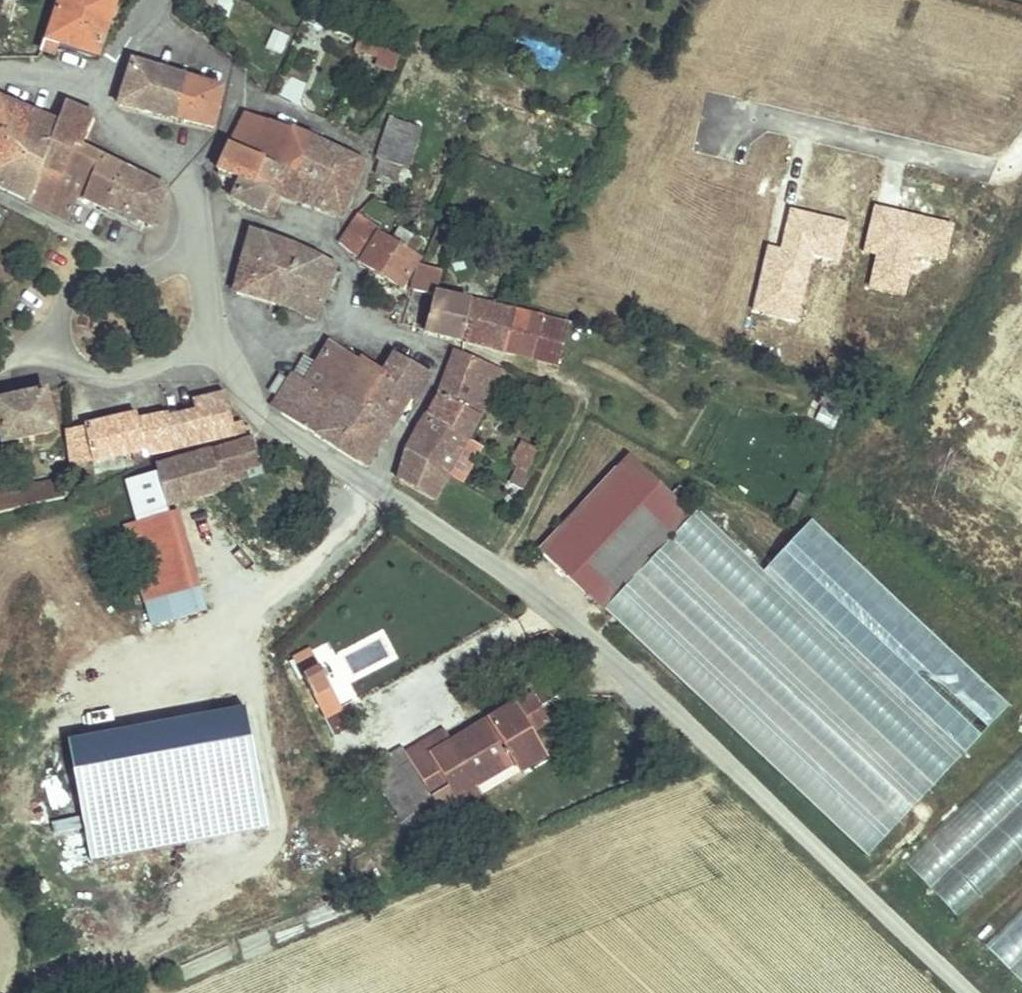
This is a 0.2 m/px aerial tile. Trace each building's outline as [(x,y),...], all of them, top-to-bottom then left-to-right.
[(9,20),(14,1),(10,0),(7,0),(2,18),(9,20)] [(101,55),(119,2),(113,0),(66,0),(50,47),(61,52),(64,44),(96,55),(101,55)] [(0,24),(0,36),(4,38),(9,20),(2,18),(0,24)] [(271,28),(264,49),(282,55),(289,34),(271,28)] [(353,50),(372,56),(370,65),(394,71),(401,46),(358,34),(353,50)] [(50,47),(48,53),(59,57),(61,52),(50,47)] [(176,74),(153,68),(142,65),(134,64),(123,104),(174,114),(184,75),(176,74)] [(184,75),(174,114),(214,123),(223,86),(184,75)] [(9,132),(27,106),(0,95),(0,129),(9,132)] [(67,101),(59,120),(31,198),(67,216),(78,194),(111,208),(128,167),(85,147),(96,115),(67,101)] [(0,153),(0,183),(31,198),(59,120),(27,106),(9,132),(1,151),(0,153)] [(257,148),(270,118),(250,109),(235,138),(257,148)] [(394,116),(388,122),(381,155),(404,162),(410,164),(423,125),(394,116)] [(270,118),(257,148),(265,151),(300,167),(304,156),(312,137),(270,118)] [(1,151),(9,132),(0,129),(0,151),(1,151)] [(341,150),(312,137),(304,156),(333,169),(341,150)] [(222,165),(242,176),(252,180),(265,151),(257,148),(235,138),(222,165)] [(333,169),(357,180),(365,160),(341,150),(333,169)] [(275,189),(272,199),(280,202),(285,194),(341,216),(351,193),(327,183),(329,179),(300,167),(265,151),(252,180),(275,189)] [(404,162),(381,155),(378,169),(399,176),(404,162)] [(333,169),(304,156),(300,167),(329,179),(333,169)] [(120,207),(153,222),(167,185),(128,167),(111,208),(117,211),(120,207)] [(351,193),(357,180),(333,169),(329,179),(327,183),(351,193)] [(275,189),(252,180),(242,176),(235,194),(244,197),(253,202),(268,208),(272,199),(275,189)] [(275,211),(280,202),(272,199),(268,208),(275,211)] [(360,212),(350,224),(368,245),(404,276),(421,254),(422,252),(370,201),(360,212)] [(271,268),(279,242),(253,231),(244,258),(271,268)] [(303,302),(305,296),(309,282),(291,275),(299,250),(279,242),(271,268),(279,271),(270,299),(288,306),(291,298),(303,302)] [(309,282),(310,279),(325,284),(332,264),(299,250),(291,275),(309,282)] [(427,256),(427,258),(418,282),(436,288),(437,285),(443,261),(427,256)] [(271,268),(244,258),(235,286),(270,299),(279,271),(271,268)] [(310,279),(309,282),(305,296),(320,301),(325,284),(310,279)] [(463,335),(473,296),(437,285),(436,288),(427,323),(463,335)] [(303,302),(302,304),(317,309),(320,301),(305,296),(303,302)] [(473,296),(463,335),(532,354),(542,316),(473,296)] [(291,298),(288,306),(300,310),(302,304),(303,302),(291,298)] [(542,316),(532,354),(558,362),(569,323),(542,316)] [(298,367),(294,374),(333,397),(336,393),(357,361),(330,344),(308,373),(298,367)] [(457,347),(426,410),(468,435),(478,415),(472,412),(482,394),(488,397),(502,370),(457,347)] [(433,373),(395,352),(386,367),(416,385),(411,393),(419,397),(433,373)] [(336,393),(362,408),(371,393),(381,375),(357,361),(336,393)] [(384,370),(381,375),(371,393),(399,411),(411,393),(416,385),(386,367),(384,370)] [(362,408),(336,393),(333,397),(294,374),(275,404),(366,463),(399,411),(371,393),(362,408)] [(107,412),(140,409),(138,387),(105,390),(107,412)] [(59,427),(51,390),(0,401),(0,423),(4,440),(59,427)] [(201,407),(174,412),(179,442),(245,427),(243,413),(235,415),(230,392),(199,397),(201,407)] [(472,412),(478,415),(488,397),(482,394),(472,412)] [(156,447),(179,442),(174,412),(174,409),(146,413),(144,410),(89,421),(97,456),(138,448),(139,452),(151,450),(151,453),(157,452),(156,447)] [(455,459),(468,435),(426,410),(407,450),(447,472),(455,459)] [(83,459),(97,456),(89,421),(71,425),(73,461),(83,459)] [(462,481),(482,444),(468,435),(455,459),(447,472),(462,481)] [(263,461),(256,437),(211,449),(218,474),(263,461)] [(522,442),(511,461),(521,466),(531,448),(522,442)] [(521,466),(530,472),(541,453),(531,448),(521,466)] [(211,449),(162,462),(173,503),(222,490),(218,474),(211,449)] [(447,472),(407,450),(402,477),(433,494),(447,472)] [(541,552),(606,613),(699,515),(634,454),(541,552)] [(73,461),(73,467),(74,483),(85,480),(83,459),(73,461)] [(162,462),(153,465),(165,505),(173,503),(162,462)] [(165,505),(153,465),(125,472),(137,513),(165,505)] [(511,484),(520,490),(530,472),(521,466),(511,484)] [(74,488),(74,483),(73,467),(62,470),(63,475),(16,487),(15,482),(2,486),(4,491),(0,492),(0,507),(74,488)] [(137,513),(160,595),(187,588),(165,505),(137,513)] [(341,654),(353,675),(390,655),(379,634),(341,654)] [(312,649),(294,659),(308,685),(317,703),(336,693),(312,649)] [(550,719),(535,693),(517,703),(532,729),(550,719)] [(479,787),(519,764),(523,771),(549,757),(532,729),(517,703),(452,741),(445,729),(410,749),(407,743),(388,754),(385,749),(368,759),(413,836),(484,795),(479,787)] [(249,705),(70,731),(88,857),(268,831),(249,705)] [(903,860),(958,916),(1021,854),(1021,743),(903,860)] [(983,945),(1021,983),(1021,905),(983,945)]
